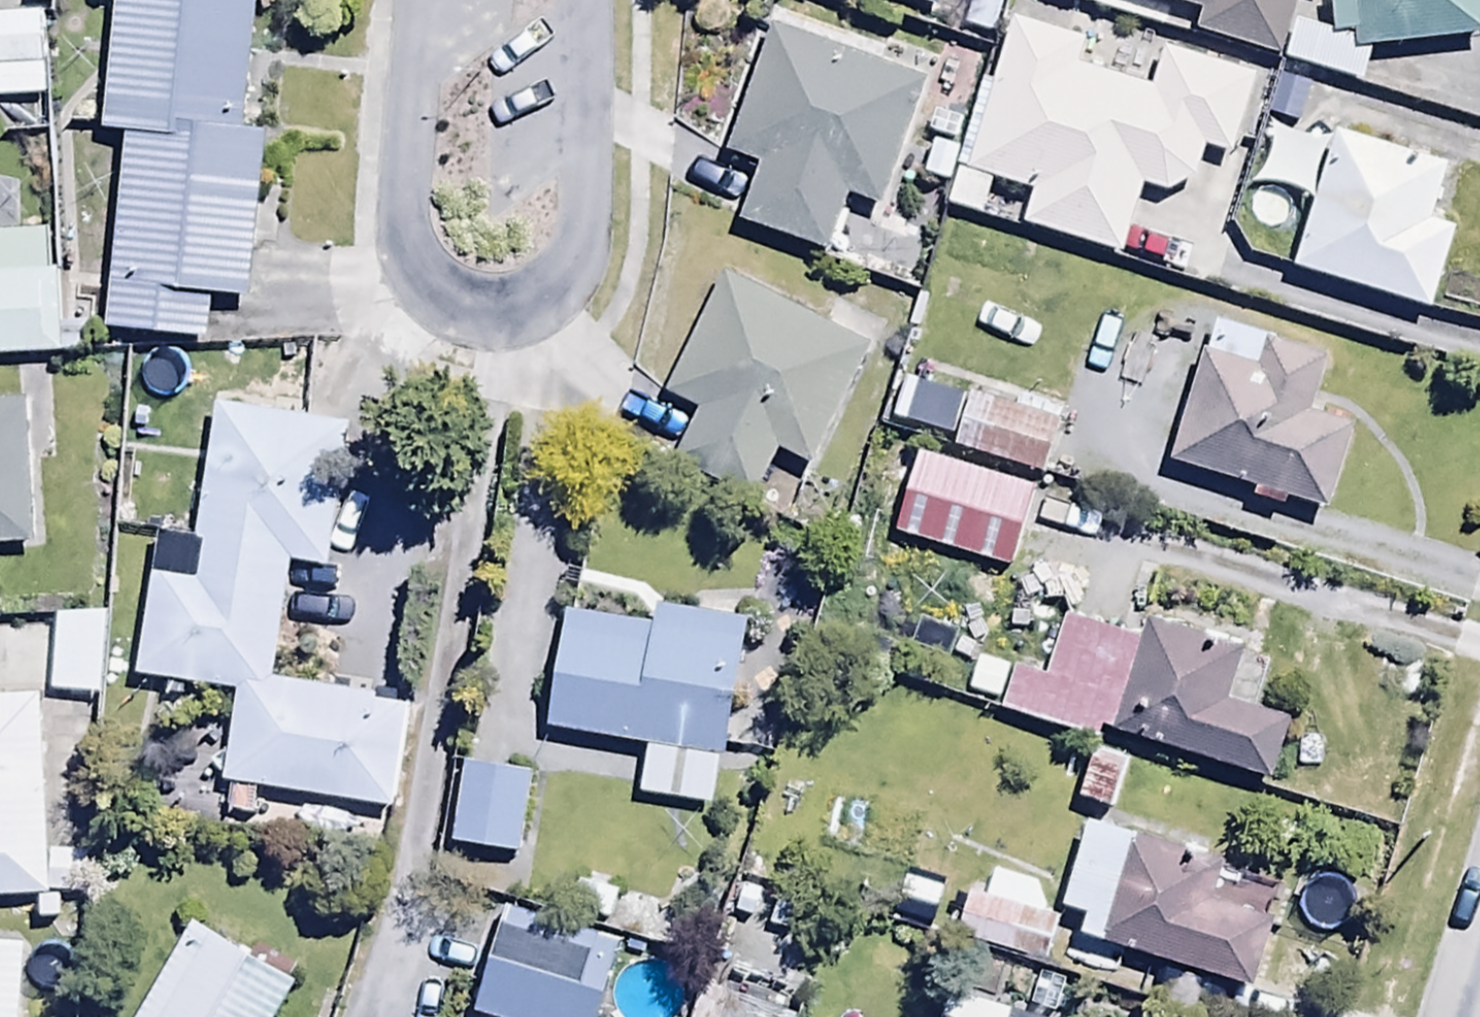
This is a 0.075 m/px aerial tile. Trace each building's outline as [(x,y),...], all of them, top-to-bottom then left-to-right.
[(106,331),(208,343),(214,294),(247,298),(268,127),(247,124),(262,0),(115,0),(99,133),(129,137),(106,331)] [(935,11),(939,0),(905,0),(935,11)] [(1297,22),(1303,0),(1159,0),(1199,12),(1193,31),(1274,56),(1285,59),(1297,22)] [(1285,59),(1364,85),(1376,42),(1479,40),(1479,0),(1333,0),(1333,34),(1297,22),(1285,59)] [(0,17),(0,101),(48,99),(44,14),(0,17)] [(926,80),(776,23),(726,155),(760,167),(739,222),(825,255),(846,198),(877,209),(926,80)] [(1036,190),(1025,227),(1125,257),(1145,187),(1185,199),(1201,145),(1236,156),(1257,85),(1164,57),(1154,93),(1084,73),(1090,50),(1014,28),(972,171),(1036,190)] [(1339,131),(1297,268),(1433,312),(1459,230),(1432,222),(1450,165),(1339,131)] [(0,236),(0,357),(61,355),(57,234),(0,236)] [(807,466),(871,351),(734,273),(669,391),(698,408),(672,455),(755,500),(782,452),(807,466)] [(1326,357),(1218,323),(1170,463),(1255,489),(1251,500),(1287,511),(1290,500),(1323,510),(1349,426),(1309,413),(1326,357)] [(1056,427),(972,400),(957,447),(1040,475),(1056,427)] [(23,402),(0,403),(0,552),(29,551),(23,402)] [(276,678),(296,561),(328,567),(352,425),(220,403),(198,538),(159,531),(135,679),(238,696),(224,780),(393,809),(412,700),(276,678)] [(895,444),(882,489),(1019,531),(1033,486),(895,444)] [(565,613),(547,730),(647,746),(639,800),(713,811),(723,744),(746,748),(761,659),(742,656),(747,622),(660,608),(656,627),(565,613)] [(1144,646),(1120,735),(1274,782),(1293,720),(1228,700),(1244,646),(1152,618),(1144,646)] [(1120,735),(1144,646),(1061,621),(1043,680),(1017,672),(1004,712),(1101,741),(1105,730),(1118,734),(1120,735)] [(105,645),(58,644),(56,708),(104,709),(105,645)] [(0,699),(0,899),(85,896),(84,854),(49,856),(43,697),(0,699)] [(533,777),(465,764),(450,844),(519,856),(533,777)] [(1088,916),(1082,936),(1251,988),(1279,894),(1178,863),(1182,849),(1085,819),(1062,908),(1088,916)] [(970,895),(956,940),(1047,969),(1061,922),(1019,909),(1025,892),(993,882),(987,901),(970,895)] [(506,908),(472,1012),(488,1016),(601,1016),(624,946),(506,908)] [(190,926),(136,1016),(278,1016),(295,988),(190,926)] [(26,948),(0,946),(0,1016),(20,1016),(26,948)] [(719,960),(697,1016),(801,1016),(810,995),(719,960)] [(951,997),(944,1016),(1011,1016),(1011,1015),(951,997)]
